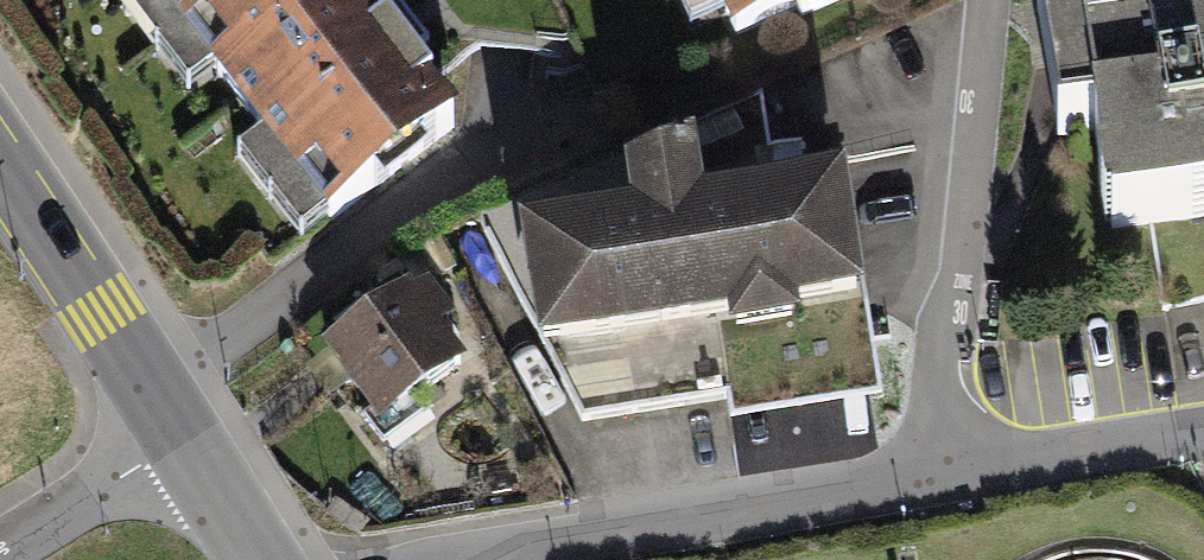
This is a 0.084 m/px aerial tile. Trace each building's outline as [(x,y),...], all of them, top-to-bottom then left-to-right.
[(465,135),(434,95),(439,90),(370,0),(145,0),(146,1),(123,20),(191,108),(215,90),(262,151),(238,169),(305,257),(465,135)] [(731,48),(843,0),(711,0),(731,48)] [(1037,12),(1063,169),(1096,164),(1113,264),(1203,249),(1203,27),(1181,31),(1183,41),(1165,44),(1158,0),(1113,0),(1037,12)] [(763,92),(478,220),(527,313),(537,376),(556,374),(582,429),(729,408),(730,430),(882,404),(844,162),(774,172),(763,92)] [(408,288),(317,357),(367,423),(363,426),(383,453),(414,430),(405,419),(469,371),(442,336),(459,324),(429,284),(413,296),(408,288)]
